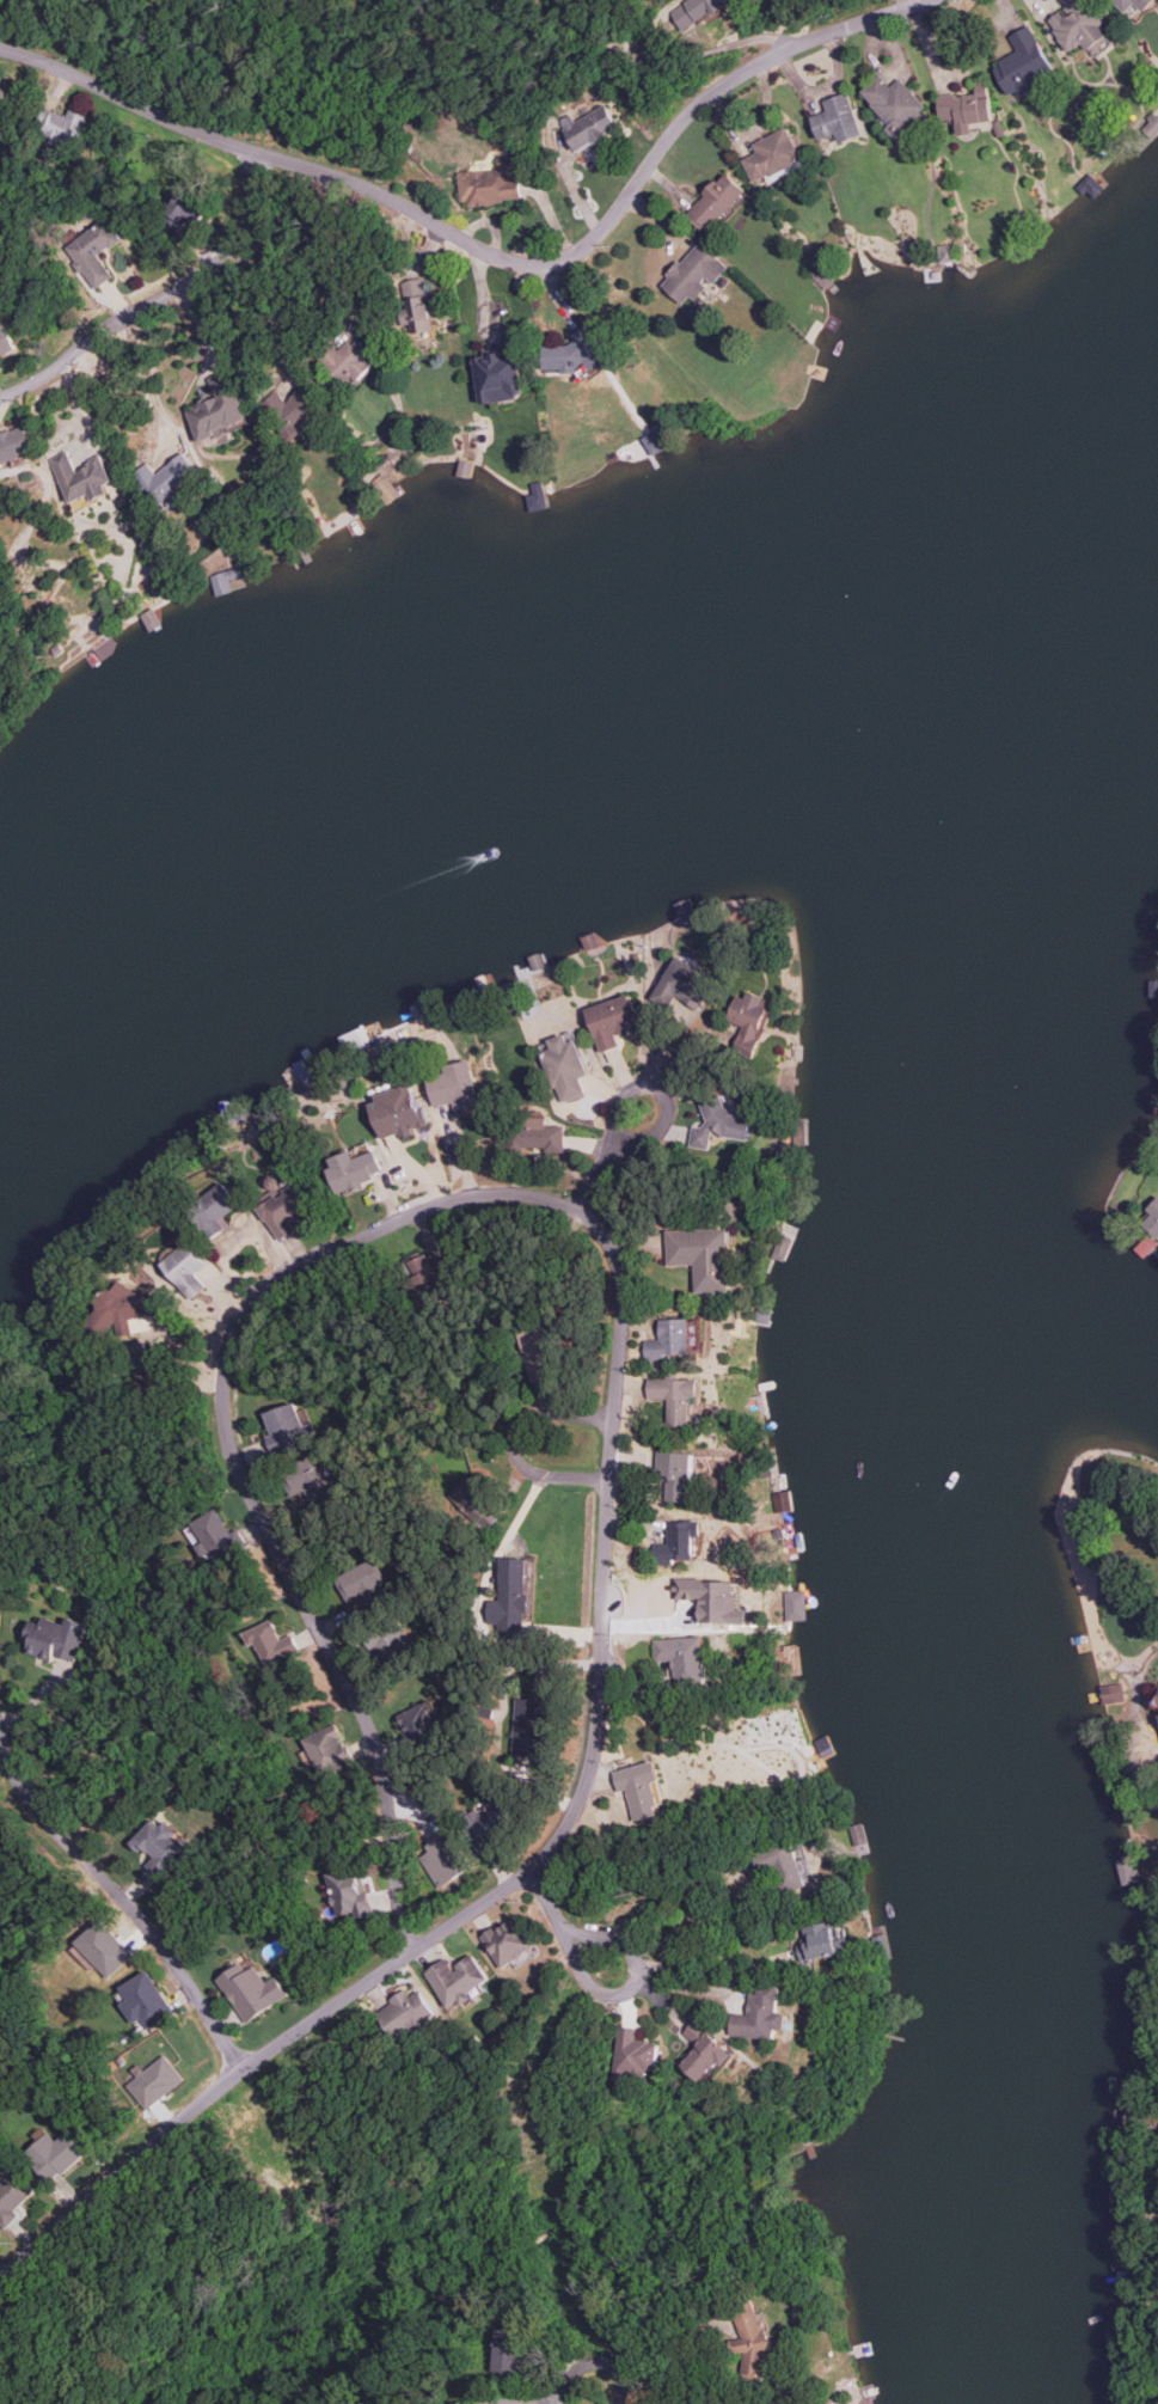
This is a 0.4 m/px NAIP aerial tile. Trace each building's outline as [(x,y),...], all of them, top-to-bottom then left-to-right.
[(684,31),(709,14),(713,20),(729,11),(723,2),(727,0),(687,0),(670,11),(684,31)] [(1064,8),(1046,21),(1069,52),(1081,43),(1087,51),(1108,35),(1100,25),(1105,21),(1089,0),(1058,0),(1064,8)] [(1155,0),(1112,0),(1126,13),(1135,3),(1144,12),(1155,0)] [(1009,95),(1017,90),(1020,94),(1056,75),(1030,25),(1009,36),(1018,52),(993,65),(1009,95)] [(901,77),(891,86),(880,74),(861,92),(890,124),(886,128),(899,143),(933,113),(901,77)] [(991,120),(988,81),(975,82),(977,94),(956,96),(956,93),(938,95),(940,119),(956,117),(958,135),(972,133),(971,123),(991,120)] [(862,135),(848,92),(824,100),(827,111),(811,116),(819,139),(837,133),(840,142),(862,135)] [(576,121),(571,113),(559,120),(578,152),(620,127),(606,103),(576,121)] [(69,116),(48,108),(40,131),(82,146),(93,116),(72,109),(69,116)] [(757,153),(743,158),(753,182),(802,162),(788,127),(752,142),(757,153)] [(522,200),(520,176),(512,177),(509,155),(496,157),(497,168),(459,172),(463,206),(522,200)] [(707,232),(747,191),(726,172),(687,212),(707,232)] [(1093,194),(1101,188),(1091,174),(1083,180),(1093,194)] [(164,229),(180,234),(185,218),(198,222),(206,199),(177,190),(164,229)] [(99,255),(123,240),(108,218),(65,246),(93,290),(113,277),(99,255)] [(712,286),(729,267),(699,241),(660,284),(683,304),(690,295),(696,300),(710,284),(712,286)] [(825,289),(836,277),(822,264),(812,276),(825,289)] [(434,328),(432,318),(437,317),(433,302),(429,303),(422,277),(400,282),(406,307),(398,309),(404,335),(434,328)] [(18,349),(7,323),(0,326),(0,357),(18,349)] [(473,356),(480,404),(527,397),(517,325),(501,328),(504,351),(473,356)] [(543,346),(544,370),(562,369),(562,371),(587,369),(587,367),(599,366),(598,328),(572,329),(573,345),(543,346)] [(325,362),(349,389),(382,358),(358,332),(325,362)] [(251,418),(230,368),(209,377),(217,395),(187,408),(200,440),(251,418)] [(37,452),(29,425),(0,434),(0,460),(5,458),(6,462),(37,452)] [(653,455),(668,445),(657,428),(642,438),(653,455)] [(73,503),(95,493),(98,500),(113,493),(109,484),(116,481),(105,454),(92,459),(94,465),(79,472),(69,449),(53,457),(73,503)] [(148,462),(138,471),(167,508),(206,477),(185,452),(158,474),(148,462)] [(654,997),(671,1005),(675,996),(700,1008),(715,975),(674,955),(654,997)] [(775,1002),(748,990),(745,998),(737,995),(727,1019),(743,1027),(734,1047),(752,1055),(775,1002)] [(586,1007),(600,1052),(619,1046),(615,1034),(640,1026),(629,993),(586,1007)] [(587,1075),(572,1031),(548,1039),(551,1049),(542,1052),(559,1103),(585,1094),(580,1077),(587,1075)] [(433,1106),(452,1102),(454,1111),(480,1106),(471,1061),(426,1071),(433,1106)] [(689,1145),(709,1149),(712,1134),(749,1139),(753,1115),(719,1110),(720,1102),(706,1100),(702,1127),(692,1125),(689,1145)] [(564,1152),(564,1125),(546,1125),(546,1119),(509,1119),(509,1149),(544,1149),(544,1152),(564,1152)] [(339,1193),(348,1189),(349,1191),(375,1181),(373,1174),(382,1170),(374,1150),(353,1158),(350,1150),(326,1159),(339,1193)] [(213,1236),(224,1229),(218,1220),(239,1206),(224,1183),(192,1204),(213,1236)] [(1148,1208),(1152,1215),(1146,1221),(1157,1238),(1157,1237),(1157,1197),(1148,1208)] [(666,1229),(667,1264),(695,1263),(696,1293),(732,1292),(731,1228),(666,1229)] [(206,1288),(194,1273),(206,1263),(188,1241),(160,1263),(190,1301),(206,1288)] [(431,1264),(428,1254),(408,1261),(420,1296),(457,1282),(448,1258),(431,1264)] [(129,1317),(153,1314),(150,1286),(117,1289),(118,1293),(89,1296),(93,1328),(116,1326),(117,1335),(131,1334),(129,1317)] [(660,1319),(660,1339),(644,1340),(645,1360),(669,1359),(669,1354),(691,1353),(690,1318),(660,1319)] [(532,1384),(559,1377),(547,1327),(519,1334),(532,1384)] [(647,1399),(668,1399),(667,1427),(690,1427),(691,1396),(699,1396),(700,1378),(647,1377),(647,1399)] [(264,1412),(271,1434),(266,1436),(273,1455),(318,1440),(312,1422),(302,1425),(295,1402),(264,1412)] [(692,1452),(657,1450),(655,1477),(667,1478),(665,1500),(689,1501),(692,1452)] [(280,1470),(292,1497),(306,1490),(314,1508),(335,1498),(315,1454),(280,1470)] [(485,1531),(504,1513),(469,1476),(451,1495),(485,1531)] [(215,1562),(241,1550),(220,1507),(191,1521),(202,1542),(196,1545),(201,1557),(210,1552),(215,1562)] [(694,1562),(695,1537),(702,1537),(702,1521),(670,1520),(669,1543),(653,1542),(653,1561),(694,1562)] [(388,1583),(374,1557),(335,1578),(348,1604),(388,1583)] [(528,1558),(501,1557),(499,1600),(490,1599),(489,1631),(525,1632),(528,1558)] [(701,1622),(751,1622),(751,1610),(741,1610),(741,1592),(737,1592),(737,1579),(675,1579),(675,1599),(701,1599),(701,1622)] [(804,1590),(783,1591),(784,1621),(805,1620),(804,1590)] [(75,1660),(88,1623),(68,1616),(66,1623),(44,1616),(42,1623),(31,1620),(25,1640),(30,1641),(27,1652),(52,1660),(54,1653),(75,1660)] [(244,1631),(250,1646),(256,1643),(265,1666),(299,1652),(292,1634),(281,1639),(273,1619),(244,1631)] [(387,1660),(413,1649),(402,1623),(376,1634),(378,1640),(387,1660)] [(654,1660),(673,1659),(674,1683),(707,1681),(705,1637),(653,1639),(654,1660)] [(1102,1701),(1123,1700),(1122,1683),(1100,1685),(1102,1701)] [(1157,1683),(1150,1698),(1152,1706),(1157,1705),(1157,1683)] [(513,1755),(541,1756),(543,1699),(516,1698),(513,1755)] [(439,1731),(429,1702),(398,1713),(408,1742),(439,1731)] [(303,1738),(320,1777),(353,1763),(335,1724),(303,1738)] [(627,1789),(634,1821),(661,1814),(653,1782),(660,1780),(655,1761),(613,1771),(618,1791),(627,1789)] [(495,1832),(511,1822),(496,1798),(463,1819),(483,1851),(500,1840),(495,1832)] [(130,1842),(139,1852),(144,1847),(153,1857),(146,1864),(159,1877),(189,1847),(164,1822),(160,1826),(153,1818),(130,1842)] [(437,1887),(470,1870),(449,1832),(426,1844),(430,1851),(420,1856),(437,1887)] [(752,1849),(759,1875),(779,1869),(786,1893),(807,1887),(793,1838),(752,1849)] [(326,1873),(335,1916),(353,1912),(354,1919),(372,1915),(361,1866),(326,1873)] [(482,1937),(503,1968),(537,1945),(516,1914),(482,1937)] [(109,1977),(133,1954),(100,1919),(75,1942),(109,1977)] [(801,1962),(850,1952),(847,1937),(838,1939),(834,1921),(805,1927),(807,1939),(797,1941),(801,1962)] [(426,1972),(451,2010),(471,1996),(469,1993),(490,1978),(474,1954),(453,1968),(447,1958),(426,1972)] [(255,1965),(246,1971),(241,1962),(217,1979),(246,2023),(289,1994),(277,1976),(267,1983),(255,1965)] [(141,2018),(146,2029),(173,2014),(149,1970),(119,1986),(127,2000),(121,2003),(131,2023),(141,2018)] [(781,1983),(759,1982),(758,1993),(750,1993),(748,2014),(731,2012),(729,2035),(775,2038),(776,2029),(785,2030),(787,2012),(779,2012),(781,1983)] [(420,1990),(411,1996),(407,1990),(376,2011),(399,2044),(439,2017),(420,1990)] [(736,2052),(696,2019),(684,2033),(698,2045),(682,2064),(703,2082),(719,2062),(725,2066),(736,2052)] [(617,2078),(650,2079),(650,2070),(659,2070),(660,2041),(638,2040),(639,2027),(619,2027),(617,2078)] [(127,2083),(146,2109),(185,2081),(166,2055),(127,2083)] [(25,2153),(52,2183),(85,2152),(66,2131),(57,2140),(49,2131),(25,2153)] [(36,2192),(20,2170),(0,2185),(0,2223),(4,2228),(20,2216),(14,2208),(36,2192)] [(745,2353),(742,2371),(744,2378),(751,2379),(766,2373),(768,2356),(777,2352),(774,2343),(774,2342),(764,2316),(759,2315),(754,2300),(736,2306),(735,2316),(742,2337),(731,2341),(729,2351),(745,2353)] [(492,2372),(517,2375),(519,2359),(523,2360),(528,2331),(499,2326),(492,2372)]
